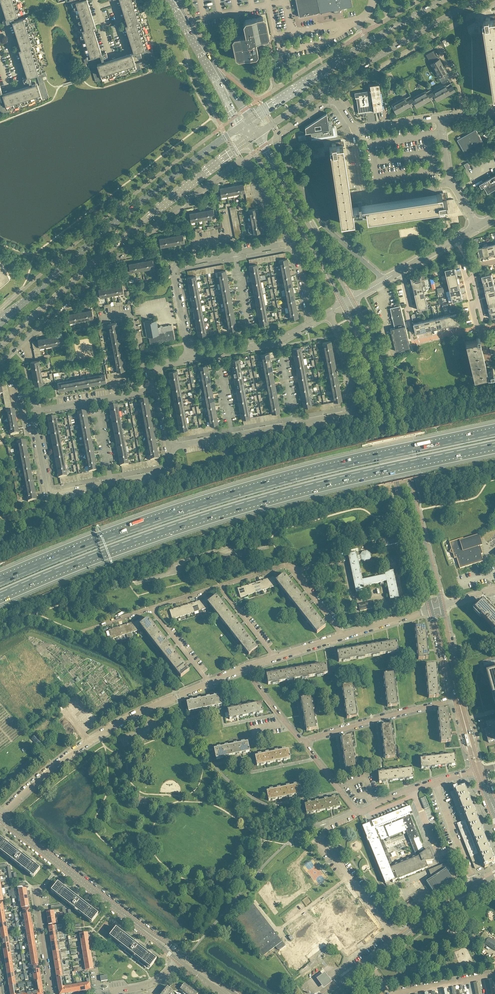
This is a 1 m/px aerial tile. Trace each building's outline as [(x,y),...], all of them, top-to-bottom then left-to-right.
[(18,1),(18,0),(1,0),(7,19),(9,19),(13,18),(13,17),(22,15),(23,15),(20,8),(18,1)] [(89,63),(94,61),(93,56),(102,54),(94,28),(96,27),(87,0),(81,0),(71,3),(80,30),(77,31),(78,33),(84,53),(86,59),(84,59),(85,64),(87,63),(88,63),(89,63)] [(132,46),(134,52),(134,53),(136,52),(138,58),(145,56),(147,62),(148,64),(151,63),(153,62),(156,61),(153,53),(151,47),(149,48),(147,41),(145,34),(144,33),(143,27),(141,21),(143,20),(142,15),(141,13),(139,6),(137,0),(122,0),(128,20),(126,20),(124,21),(125,25),(127,32),(130,39),(132,46)] [(317,0),(296,0),(299,17),(318,13),(317,12),(320,12),(317,0)] [(351,0),(317,0),(320,12),(333,10),(334,13),(340,12),(339,9),(342,8),(352,6),(351,0)] [(21,49),(19,50),(27,77),(28,77),(28,78),(36,75),(37,79),(47,76),(45,72),(43,72),(42,68),(35,45),(37,44),(28,17),(12,21),(21,49)] [(267,39),(269,37),(269,33),(266,19),(263,17),(245,21),(243,24),(245,33),(245,35),(236,37),(234,37),(232,40),(236,58),(239,60),(245,59),(256,56),(258,53),(257,47),(256,42),(260,41),(267,39)] [(493,19),(490,20),(490,17),(486,18),(486,21),(485,21),(483,21),(484,26),(486,33),(494,88),(494,95),(494,19),(493,19)] [(450,44),(447,38),(442,41),(445,47),(450,44)] [(447,73),(439,59),(440,57),(439,56),(438,56),(434,50),(426,55),(441,82),(443,81),(445,80),(446,79),(448,78),(449,77),(447,73)] [(94,79),(95,82),(102,80),(136,70),(137,72),(141,70),(140,65),(139,63),(136,64),(132,53),(103,62),(97,64),(98,67),(91,69),(94,79)] [(8,110),(48,97),(49,97),(48,93),(47,92),(44,81),(32,85),(3,94),(3,96),(0,97),(0,115),(9,112),(8,110)] [(437,101),(455,91),(451,83),(446,86),(446,85),(432,92),(435,97),(434,97),(437,101)] [(383,110),(379,84),(370,85),(370,89),(370,91),(354,93),(355,98),(356,98),(358,113),(374,111),(383,110)] [(417,107),(434,97),(435,97),(432,92),(430,89),(426,92),(425,91),(412,98),(410,95),(416,107),(417,107)] [(405,108),(407,107),(414,103),(416,107),(417,107),(416,107),(410,95),(406,98),(405,97),(391,105),(396,113),(405,108)] [(332,126),(331,120),(328,120),(327,113),(326,113),(305,128),(306,133),(305,133),(311,132),(311,139),(335,135),(339,135),(335,135),(334,126),(332,126)] [(485,145),(476,129),(469,133),(469,134),(470,134),(465,137),(464,136),(457,140),(466,155),(485,145)] [(349,190),(348,183),(343,150),(343,145),(339,145),(336,146),(336,143),(331,144),(332,146),(330,147),(330,146),(329,147),(330,152),(331,161),(335,183),(341,223),(340,223),(354,221),(353,216),(352,207),(352,203),(351,203),(349,190)] [(480,184),(482,188),(484,186),(488,193),(489,193),(489,192),(494,189),(494,175),(489,179),(485,181),(480,184)] [(443,206),(443,205),(447,204),(448,213),(455,212),(453,199),(445,200),(444,193),(442,194),(440,194),(436,194),(436,195),(365,205),(366,214),(367,219),(438,208),(443,207),(443,206)] [(366,214),(365,205),(361,206),(361,203),(358,203),(358,206),(357,206),(356,206),(352,207),(353,216),(366,214)] [(477,248),(479,258),(480,258),(480,257),(484,256),(485,257),(482,246),(482,244),(476,245),(476,248),(477,248)] [(10,279),(10,278),(0,260),(0,287),(10,279)] [(493,279),(491,274),(492,274),(481,276),(481,277),(482,276),(483,281),(483,282),(493,279)] [(424,275),(420,276),(420,275),(410,278),(412,283),(411,283),(425,280),(424,275)] [(426,285),(425,280),(411,283),(412,283),(413,288),(412,288),(423,286),(426,285)] [(425,285),(423,286),(412,288),(413,289),(414,293),(414,294),(424,291),(427,291),(425,285)] [(404,326),(402,316),(393,318),(395,326),(395,328),(404,326)] [(159,333),(156,320),(151,321),(151,320),(144,321),(147,337),(149,337),(150,344),(167,340),(168,341),(175,339),(173,329),(166,331),(159,333)] [(407,337),(404,326),(405,326),(404,326),(395,328),(390,329),(391,329),(393,340),(407,337)] [(409,348),(407,337),(393,340),(396,351),(396,352),(399,351),(399,352),(405,351),(404,349),(410,348),(409,348)] [(486,375),(482,357),(478,339),(479,339),(476,339),(465,342),(467,342),(475,377),(474,377),(474,378),(486,375)] [(262,360),(260,361),(261,367),(263,366),(271,365),(270,359),(262,360)] [(308,370),(307,364),(304,365),(296,366),(297,372),(305,371),(308,370)] [(483,554),(480,545),(482,545),(479,535),(464,540),(463,538),(461,539),(449,542),(451,548),(451,549),(450,551),(451,553),(453,554),(454,558),(456,558),(457,559),(460,568),(483,561),(481,554),(483,554)] [(380,547),(398,543),(397,536),(375,541),(376,544),(379,543),(380,547)] [(399,596),(395,577),(393,571),(385,573),(385,576),(362,580),(358,560),(361,559),(361,560),(362,559),(364,561),(365,561),(368,560),(369,560),(370,558),(371,558),(371,557),(370,557),(369,554),(370,553),(367,552),(367,551),(366,552),(363,552),(361,555),(360,555),(359,555),(357,556),(357,553),(348,554),(349,558),(349,562),(350,562),(352,572),(352,575),(355,587),(355,589),(356,593),(365,591),(364,589),(365,589),(364,587),(364,586),(381,582),(381,584),(381,583),(383,583),(383,584),(384,584),(383,582),(386,581),(389,595),(390,600),(399,598),(399,596)] [(315,613),(309,606),(308,604),(305,600),(302,597),(301,595),(295,587),(294,587),(289,580),(287,578),(284,574),(280,578),(276,581),(278,584),(279,586),(286,594),(293,603),(294,604),(296,607),(299,610),(300,611),(306,620),(313,629),(314,630),(317,633),(326,626),(323,623),(321,621),(315,613)] [(278,584),(276,581),(280,578),(278,576),(274,577),(271,578),(267,579),(267,580),(270,588),(276,586),(277,586),(278,584)] [(270,588),(267,580),(264,581),(263,580),(259,582),(260,582),(262,590),(264,590),(270,588)] [(262,590),(260,582),(256,583),(252,584),(255,593),(257,592),(261,591),(262,590)] [(255,593),(252,584),(249,585),(245,586),(245,587),(248,595),(249,595),(254,593),(255,593)] [(248,595),(245,587),(242,588),(241,587),(237,589),(240,597),(242,597),(247,595),(248,595)] [(234,619),(233,617),(226,609),(221,602),(219,600),(216,596),(212,600),(207,603),(210,607),(211,608),(218,616),(225,625),(226,626),(228,629),(231,633),(232,634),(236,639),(238,642),(245,651),(246,652),(249,655),(257,648),(255,645),(253,643),(247,635),(241,628),(239,626),(237,622),(236,621),(234,619)] [(210,607),(207,603),(212,600),(210,598),(206,599),(203,600),(199,601),(199,602),(201,610),(208,608),(209,608),(210,607)] [(375,608),(373,601),(365,603),(363,604),(358,605),(359,606),(359,607),(360,611),(375,608)] [(201,610),(199,602),(196,603),(195,602),(191,604),(194,612),(196,612),(201,610)] [(491,608),(487,605),(484,602),(481,604),(478,607),(476,610),(478,613),(482,617),(493,628),(494,630),(494,613),(491,608)] [(194,612),(191,604),(188,605),(184,606),(187,615),(188,614),(193,613),(194,612)] [(187,615),(184,606),(181,607),(177,608),(177,609),(180,617),(181,617),(186,615),(187,615)] [(180,617),(177,609),(174,610),(174,609),(170,610),(169,610),(172,619),(173,619),(173,620),(178,619),(177,618),(179,617),(180,617)] [(179,657),(173,650),(171,647),(169,644),(166,641),(164,639),(158,631),(153,624),(151,621),(148,618),(143,622),(139,625),(142,628),(143,629),(150,638),(157,647),(157,648),(160,651),(163,654),(163,655),(170,664),(177,673),(178,674),(181,677),(189,670),(187,667),(185,665),(179,657)] [(142,628),(139,625),(143,622),(142,620),(138,621),(135,622),(131,623),(134,632),(140,630),(141,630),(142,628)] [(134,632),(131,623),(127,624),(123,625),(123,626),(126,634),(128,634),(134,632)] [(126,634),(123,626),(120,627),(120,626),(116,628),(119,637),(120,636),(125,635),(126,634)] [(426,633),(425,626),(424,626),(422,626),(420,627),(419,627),(415,627),(416,635),(417,643),(427,642),(426,636),(426,634),(426,633)] [(119,637),(116,628),(113,629),(109,630),(111,639),(113,638),(117,637),(119,637)] [(398,652),(398,648),(397,647),(397,645),(397,643),(397,642),(390,643),(389,643),(388,643),(382,644),(383,654),(391,653),(398,652)] [(427,649),(427,642),(417,643),(417,651),(418,659),(421,659),(423,659),(425,659),(427,659),(428,659),(427,651),(427,650),(427,649)] [(383,654),(382,644),(375,645),(374,646),(373,646),(367,647),(368,657),(376,656),(383,654)] [(368,657),(367,647),(360,648),(359,648),(358,648),(352,649),(353,659),(361,658),(368,657)] [(353,659),(352,649),(345,651),(344,651),(343,651),(337,652),(337,654),(337,655),(338,657),(338,662),(346,661),(353,659)] [(327,674),(327,669),(326,667),(326,666),(326,664),(319,665),(318,666),(317,666),(311,667),(312,677),(320,675),(327,674)] [(437,681),(436,674),(436,673),(436,672),(436,665),(434,665),(433,665),(430,665),(426,665),(426,674),(427,682),(437,681)] [(312,677),(311,667),(304,668),(303,668),(302,668),(296,669),(298,679),(305,678),(312,677)] [(298,679),(296,669),(290,671),(288,671),(287,671),(281,672),(283,682),(290,681),(298,679)] [(487,672),(486,672),(487,676),(494,704),(494,670),(487,672)] [(283,682),(281,672),(275,673),(274,673),(273,674),(266,675),(266,676),(266,678),(267,678),(267,680),(267,681),(268,685),(275,683),(283,682)] [(395,687),(395,685),(394,682),(394,680),(394,678),(394,673),(386,674),(385,674),(384,675),(384,682),(385,683),(385,684),(386,691),(395,690),(395,687)] [(438,688),(437,681),(427,682),(428,690),(428,698),(432,698),(433,697),(436,697),(437,697),(438,697),(438,690),(438,689),(438,688)] [(353,691),(353,689),(352,685),(345,686),(345,685),(343,686),(342,686),(343,693),(343,694),(343,695),(344,702),(354,701),(354,698),(354,697),(353,693),(353,691)] [(396,698),(396,694),(396,692),(395,690),(386,691),(386,697),(386,699),(387,700),(387,707),(389,707),(391,707),(397,706),(397,701),(397,700),(396,698)] [(222,702),(221,695),(216,696),(215,697),(212,697),(209,698),(208,698),(204,699),(206,709),(213,707),(214,707),(215,707),(222,705),(222,704),(222,702)] [(311,703),(311,702),(310,697),(304,698),(303,698),(302,699),(300,699),(302,706),(302,707),(302,708),(303,715),(313,713),(313,710),(313,709),(312,705),(311,703)] [(206,709),(204,699),(199,700),(198,700),(195,700),(192,701),(191,701),(187,702),(188,709),(188,710),(189,712),(196,710),(197,710),(198,710),(206,709)] [(355,709),(355,705),(355,703),(354,701),(344,702),(345,709),(345,710),(346,711),(347,718),(348,718),(350,718),(357,717),(356,713),(356,711),(355,709)] [(263,711),(263,709),(262,709),(261,703),(257,703),(255,704),(252,704),(250,705),(248,705),(244,706),(246,716),(253,714),(254,714),(255,714),(263,712),(263,711)] [(246,716),(244,706),(240,707),(239,707),(236,708),(233,708),(232,708),(227,709),(229,716),(229,717),(229,719),(236,718),(237,718),(238,717),(239,717),(246,716)] [(450,725),(449,719),(449,717),(449,716),(448,709),(447,709),(446,709),(445,709),(442,710),(441,710),(438,710),(439,718),(439,726),(450,725)] [(316,729),(315,725),(315,724),(315,721),(314,717),(314,716),(313,713),(303,715),(305,722),(305,723),(305,724),(306,731),(308,731),(309,731),(309,730),(316,729)] [(486,721),(488,728),(485,729),(488,742),(494,740),(494,719),(486,721)] [(392,731),(392,729),(391,725),(383,726),(381,726),(382,733),(382,734),(382,735),(383,742),(393,741),(393,738),(393,737),(392,733),(392,731)] [(450,732),(450,725),(439,726),(440,733),(440,734),(441,742),(444,742),(445,742),(448,742),(450,742),(451,742),(450,735),(450,733),(450,732)] [(43,742),(36,735),(31,739),(38,746),(43,742)] [(353,750),(353,748),(352,744),(352,742),(352,741),(351,736),(344,737),(342,737),(343,737),(341,738),(342,745),(342,746),(342,747),(343,754),(353,752),(353,750)] [(395,757),(394,753),(394,752),(394,749),(394,745),(393,744),(393,741),(383,742),(384,749),(384,750),(384,751),(385,758),(387,758),(388,758),(395,757)] [(249,748),(248,742),(243,743),(242,743),(239,744),(236,744),(235,744),(231,745),(233,755),(236,754),(240,753),(241,753),(242,753),(250,751),(249,750),(249,748)] [(233,755),(231,745),(226,746),(225,746),(222,747),(219,748),(218,748),(214,749),(215,756),(215,757),(216,758),(223,757),(224,757),(225,757),(228,756),(233,755)] [(290,756),(289,749),(284,750),(283,750),(280,751),(277,751),(276,752),(272,752),(274,762),(281,761),(282,761),(283,760),(290,759),(290,757),(290,756)] [(274,762),(272,752),(267,753),(266,753),(263,754),(260,755),(259,755),(255,756),(256,763),(256,764),(257,766),(264,764),(265,764),(266,764),(274,762)] [(355,769),(355,764),(355,763),(354,760),(354,756),(354,755),(353,752),(343,754),(344,761),(344,762),(345,763),(346,770),(347,770),(349,770),(349,769),(355,769)] [(455,761),(454,754),(450,755),(449,755),(446,755),(443,756),(441,756),(437,756),(438,766),(446,766),(447,765),(448,765),(455,764),(455,763),(455,761)] [(438,766),(437,756),(433,757),(432,757),(429,757),(426,758),(425,758),(420,758),(421,765),(421,767),(421,768),(429,768),(430,767),(431,767),(438,766)] [(413,775),(412,768),(408,769),(407,769),(403,769),(400,770),(399,770),(395,770),(396,780),(403,779),(405,779),(406,779),(413,778),(413,777),(413,775)] [(396,780),(395,770),(391,771),(390,771),(387,771),(383,772),(382,772),(378,772),(379,779),(379,780),(379,782),(386,781),(388,781),(389,781),(396,780)] [(494,863),(494,858),(465,783),(459,785),(453,788),(454,790),(449,792),(461,822),(457,824),(475,869),(483,865),(484,868),(491,865),(494,863)] [(302,791),(300,784),(296,785),(295,785),(292,786),(289,786),(287,787),(283,788),(285,797),(292,796),(294,796),(295,796),(302,794),(302,792),(302,791)] [(285,797),(283,788),(279,788),(278,789),(275,789),(272,790),(271,790),(266,791),(268,798),(268,799),(268,801),(276,799),(277,799),(278,799),(285,797)] [(340,805),(340,804),(338,797),(334,798),(333,798),(330,799),(327,800),(325,800),(321,801),(323,811),(330,809),(332,809),(333,809),(340,807),(340,805)] [(323,811),(321,801),(317,802),(316,802),(313,803),(310,803),(309,803),(304,804),(306,811),(306,813),(306,814),(314,813),(315,812),(316,812),(323,811)] [(397,879),(398,879),(428,867),(425,862),(426,861),(432,861),(434,861),(434,860),(433,860),(429,849),(429,848),(427,849),(424,852),(423,850),(424,849),(423,847),(422,848),(421,844),(410,817),(409,817),(409,815),(413,814),(410,806),(409,806),(406,808),(406,807),(405,808),(375,820),(371,821),(371,820),(368,821),(369,824),(362,826),(362,827),(363,827),(367,838),(366,838),(368,842),(369,841),(384,881),(385,883),(392,880),(393,882),(395,882),(394,880),(397,879)] [(13,848),(0,838),(0,850),(7,856),(6,856),(7,856),(13,848)] [(20,867),(20,866),(26,858),(27,858),(26,858),(13,848),(7,856),(20,866),(20,867)] [(34,877),(40,869),(26,858),(20,866),(34,877)] [(457,877),(454,870),(450,861),(428,870),(432,878),(426,882),(433,893),(455,879),(457,877)] [(65,901),(71,893),(57,883),(58,882),(57,882),(51,891),(65,901)] [(344,950),(374,930),(346,889),(316,909),(344,950)] [(415,899),(417,907),(423,906),(422,903),(429,901),(426,889),(423,890),(425,897),(419,898),(415,899)] [(78,912),(84,904),(85,903),(84,903),(84,904),(71,893),(65,901),(65,902),(65,901),(78,911),(78,912)] [(92,922),(98,914),(84,904),(78,912),(91,922),(92,922)] [(287,946),(268,927),(260,942),(258,937),(261,934),(256,936),(257,940),(254,941),(260,958),(265,957),(268,960),(277,951),(299,972),(309,962),(303,955),(310,953),(305,950),(301,951),(301,950),(304,949),(300,947),(302,946),(320,929),(322,924),(325,923),(323,921),(322,922),(313,917),(291,940),(294,949),(293,950),(288,945),(287,946)] [(123,946),(129,938),(116,928),(109,936),(110,936),(123,946)] [(489,937),(485,943),(484,942),(481,946),(483,947),(485,944),(494,951),(494,941),(489,937)] [(137,957),(143,949),(129,939),(130,938),(129,938),(123,946),(123,947),(137,957)] [(150,968),(157,959),(156,959),(143,949),(137,957),(136,957),(137,957),(150,967),(150,968)] [(315,949),(307,956),(309,959),(317,951),(315,949)] [(325,971),(316,977),(324,988),(333,981),(325,971)] [(43,990),(41,981),(42,981),(41,979),(34,980),(35,982),(36,985),(38,985),(39,990),(43,990)] [(484,981),(487,993),(494,993),(494,991),(493,979),(484,981)] [(473,983),(475,993),(481,993),(479,982),(473,983)] [(193,990),(188,986),(185,984),(183,986),(179,983),(172,984),(169,988),(166,986),(160,993),(171,993),(173,991),(179,990),(183,993),(198,993),(193,990)]
